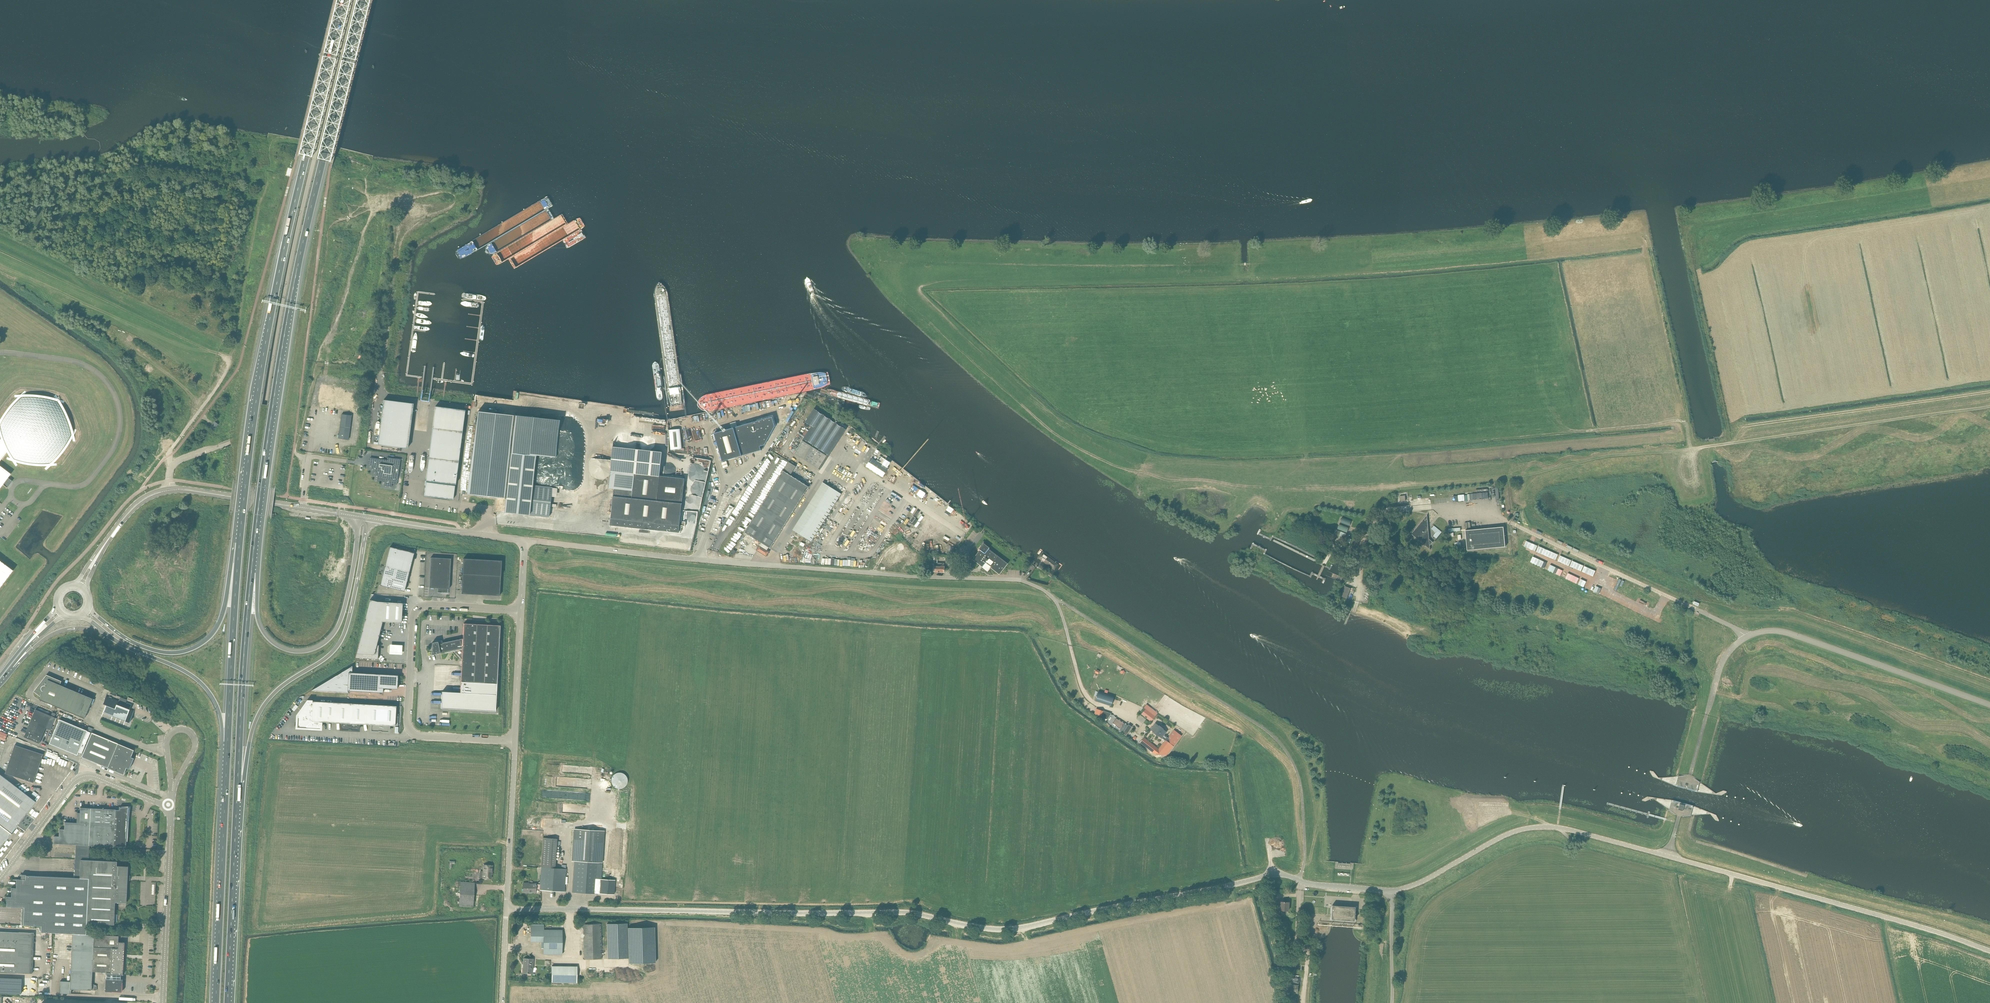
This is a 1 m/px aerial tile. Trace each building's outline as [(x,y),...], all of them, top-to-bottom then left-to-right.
[(316,406),(357,411),(360,386),(319,381),(316,406)] [(22,398),(19,400),(1,426),(0,425),(0,426),(1,426),(2,431),(3,434),(0,435),(0,463),(9,450),(11,452),(12,455),(14,457),(15,458),(14,459),(15,460),(15,459),(18,460),(20,461),(24,462),(30,463),(36,463),(40,464),(44,464),(50,463),(50,464),(51,464),(51,463),(54,460),(59,455),(63,450),(68,445),(70,440),(72,437),(72,435),(73,434),(73,433),(72,433),(71,430),(70,426),(68,420),(66,415),(64,411),(62,407),(60,404),(58,402),(59,401),(58,400),(57,401),(54,400),(49,399),(40,397),(34,396),(30,396),(25,397),(22,398),(22,397),(21,397),(22,398)] [(378,445),(407,449),(413,404),(383,400),(378,445)] [(433,498),(449,500),(449,499),(453,499),(464,409),(435,405),(424,496),(433,497),(433,498)] [(804,438),(794,453),(818,469),(827,454),(829,455),(846,430),(814,409),(805,422),(812,426),(804,438)] [(478,412),(467,494),(506,498),(504,512),(549,517),(552,487),(532,485),(535,455),(555,457),(559,421),(514,415),(478,412)] [(338,438),(348,440),(351,416),(342,414),(338,438)] [(773,416),(715,433),(723,461),(762,450),(761,446),(765,445),(776,426),(773,416)] [(680,429),(669,430),(671,450),(682,449),(680,429)] [(614,488),(610,525),(679,533),(684,479),(659,476),(662,452),(613,447),(610,471),(634,473),(633,490),(614,488)] [(384,486),(392,487),(392,484),(397,485),(400,459),(388,458),(387,460),(370,458),(369,465),(371,466),(371,469),(374,469),(373,472),(376,472),(375,475),(378,476),(377,479),(385,480),(384,486)] [(871,458),(866,466),(882,477),(888,468),(871,458)] [(3,484),(8,487),(13,480),(8,477),(11,474),(0,465),(0,488),(3,484)] [(745,530),(744,532),(762,543),(770,548),(773,544),(809,487),(790,475),(783,471),(746,531),(745,530)] [(796,532),(811,542),(841,494),(826,484),(799,528),(796,532)] [(1411,534),(1430,549),(1430,546),(1433,542),(1429,539),(1427,515),(1411,534)] [(1465,530),(1467,550),(1505,547),(1504,527),(1465,530)] [(734,549),(739,552),(741,550),(751,556),(756,549),(753,547),(751,550),(740,543),(737,547),(736,546),(734,549)] [(879,552),(880,554),(890,546),(892,549),(895,546),(892,543),(890,545),(890,544),(879,552)] [(895,549),(894,550),(900,558),(908,552),(901,543),(894,548),(895,549)] [(989,548),(983,543),(979,549),(981,550),(974,559),(983,566),(981,568),(987,572),(992,567),(999,573),(1006,564),(988,550),(989,548)] [(757,550),(766,556),(769,552),(760,546),(757,550)] [(414,553),(390,547),(380,586),(404,592),(414,553)] [(900,558),(894,550),(886,556),(892,564),(900,558)] [(429,588),(438,588),(438,592),(437,592),(437,593),(441,593),(448,593),(448,589),(449,589),(451,559),(431,558),(429,588)] [(461,594),(499,596),(501,561),(463,559),(461,594)] [(14,570),(0,560),(0,588),(14,570)] [(933,572),(944,572),(944,563),(937,563),(937,566),(934,566),(934,567),(933,572)] [(1340,596),(1347,599),(1351,588),(1345,586),(1340,596)] [(371,601),(356,658),(378,660),(379,646),(377,646),(383,622),(402,624),(404,604),(379,603),(371,601)] [(462,666),(461,693),(442,692),(441,708),(495,711),(500,625),(464,623),(463,638),(442,643),(438,644),(438,641),(432,643),(432,650),(432,651),(432,652),(431,655),(454,650),(462,659),(461,666),(462,666)] [(402,646),(390,646),(389,655),(401,656),(402,646)] [(378,688),(379,674),(352,673),(352,666),(312,691),(347,693),(347,691),(383,693),(383,688),(378,688)] [(398,675),(379,674),(378,688),(383,688),(397,689),(398,675)] [(46,675),(34,691),(40,697),(39,699),(84,718),(93,699),(60,685),(61,681),(46,675)] [(1095,701),(1111,706),(1114,696),(1099,691),(1095,701)] [(106,696),(103,704),(106,705),(103,712),(129,723),(134,711),(130,710),(131,706),(106,696)] [(299,716),(298,726),(308,727),(308,728),(309,728),(309,727),(312,727),(312,728),(313,728),(313,727),(319,728),(320,723),(320,722),(328,722),(329,717),(335,718),(335,723),(336,723),(342,723),(342,724),(342,728),(347,729),(347,730),(348,730),(348,729),(351,729),(351,730),(352,730),(352,729),(358,729),(358,725),(358,724),(372,725),(372,726),(372,730),(377,730),(377,731),(378,731),(378,730),(381,731),(382,731),(388,731),(388,727),(388,726),(395,726),(396,706),(351,704),(351,703),(312,701),(312,703),(308,702),(299,716)] [(1142,714),(1151,722),(1157,715),(1147,707),(1142,714)] [(35,710),(24,737),(39,743),(46,728),(51,730),(56,718),(54,717),(56,714),(52,712),(51,716),(35,710)] [(1116,718),(1113,723),(1122,729),(1121,730),(1124,732),(1128,725),(1125,723),(1116,718)] [(59,720),(49,744),(74,754),(77,755),(78,753),(82,754),(91,733),(87,731),(84,730),(59,720)] [(1150,729),(1154,732),(1153,733),(1158,736),(1158,735),(1163,740),(1166,736),(1164,735),(1167,732),(1163,729),(1164,728),(1159,725),(1159,726),(1155,723),(1150,729)] [(1128,725),(1123,734),(1126,736),(1131,727),(1128,725)] [(1156,756),(1161,759),(1163,756),(1165,757),(1167,754),(1182,735),(1174,729),(1168,738),(1167,737),(1162,743),(1163,744),(1158,751),(1159,752),(1156,756)] [(92,733),(82,757),(123,774),(126,768),(129,769),(134,758),(131,757),(133,750),(92,733)] [(14,745),(5,773),(34,783),(43,754),(14,745)] [(11,834),(12,834),(11,833),(12,833),(36,802),(0,774),(0,848),(11,834)] [(54,836),(54,844),(76,845),(90,846),(114,847),(114,846),(116,846),(116,848),(126,848),(126,838),(128,838),(126,814),(128,814),(128,811),(126,811),(125,809),(125,808),(120,807),(120,808),(120,807),(119,807),(119,810),(104,809),(104,808),(103,808),(103,809),(80,808),(80,813),(77,813),(77,823),(65,822),(64,829),(59,829),(59,836),(54,836)] [(574,829),(572,861),(574,861),(573,887),(572,892),(597,894),(597,893),(616,894),(617,880),(601,879),(602,864),(599,864),(599,863),(602,863),(604,831),(574,829)] [(540,885),(536,885),(527,884),(527,883),(523,883),(523,892),(536,892),(536,888),(540,888),(540,890),(564,892),(566,870),(555,870),(557,851),(558,839),(543,838),(540,885)] [(6,897),(7,897),(6,906),(22,907),(22,925),(27,925),(28,925),(28,933),(30,933),(31,925),(42,926),(41,928),(41,932),(72,934),(86,934),(87,923),(109,924),(114,925),(115,902),(127,903),(128,866),(117,866),(117,861),(89,860),(90,846),(76,845),(75,878),(26,876),(26,875),(22,875),(21,879),(16,879),(16,880),(17,880),(16,888),(11,888),(11,889),(12,889),(11,897),(6,897)] [(486,878),(491,879),(491,872),(492,872),(492,865),(487,865),(483,865),(483,869),(484,869),(483,878),(486,878)] [(459,906),(473,907),(475,882),(461,882),(459,906)] [(1274,910),(1288,911),(1289,902),(1274,901),(1274,910)] [(1331,919),(1334,919),(1354,920),(1355,907),(1332,905),(1331,919)] [(607,924),(608,959),(628,958),(627,923),(607,924)] [(583,929),(584,960),(602,959),(601,929),(601,924),(583,924),(583,929)] [(531,942),(544,942),(543,954),(562,954),(562,930),(544,930),(544,926),(531,926),(531,942)] [(654,926),(628,927),(629,963),(655,962),(654,926)] [(32,973),(34,933),(30,933),(28,933),(19,932),(0,932),(0,972),(32,973)] [(60,981),(60,993),(71,994),(71,989),(97,990),(96,985),(92,983),(92,971),(106,972),(106,974),(121,975),(123,975),(125,942),(118,942),(119,936),(72,934),(70,982),(60,981)] [(522,973),(527,973),(532,974),(532,973),(531,973),(532,964),(533,964),(533,959),(524,958),(523,969),(523,968),(522,973)] [(552,966),(551,982),(577,982),(577,967),(552,966)] [(106,974),(105,991),(112,992),(122,992),(123,979),(121,979),(121,975),(106,974)] [(21,995),(22,980),(0,979),(0,994),(21,995)] [(1285,992),(1297,993),(1297,985),(1285,984),(1285,992)]
